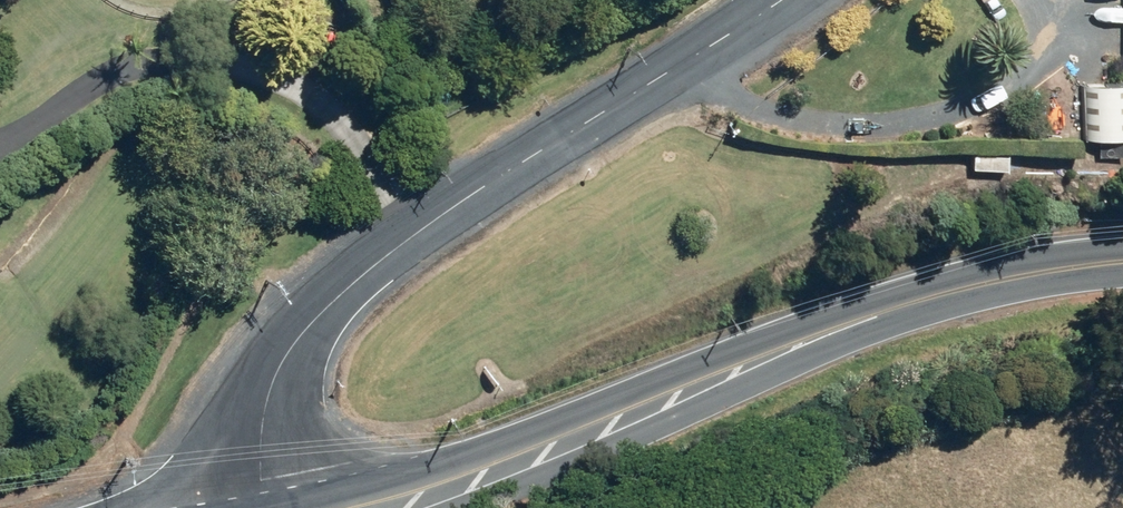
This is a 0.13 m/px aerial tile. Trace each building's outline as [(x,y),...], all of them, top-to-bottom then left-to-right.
[(415,0),(394,0),(399,11),(416,3),(415,0)] [(1118,85),(1078,86),(1079,141),(1120,139),(1118,85)]
